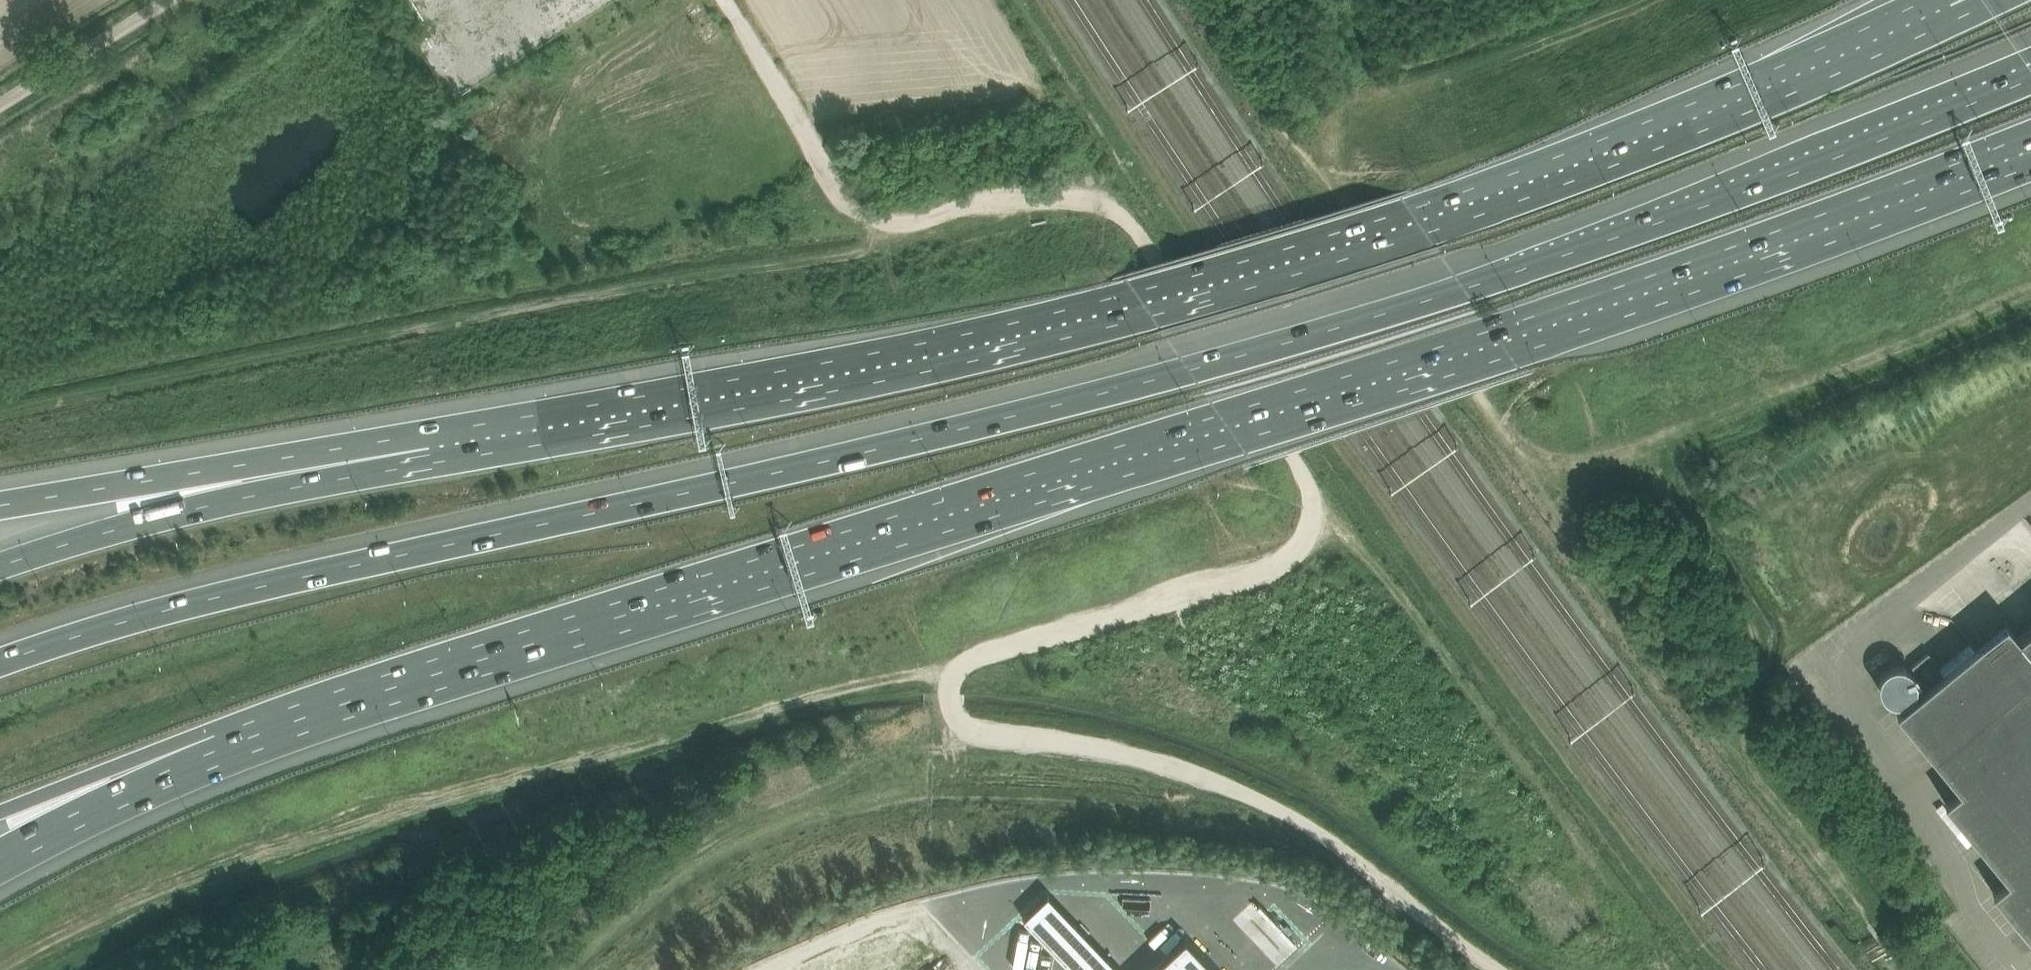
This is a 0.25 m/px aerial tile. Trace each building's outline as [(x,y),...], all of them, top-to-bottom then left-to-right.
[(1897,711),(1926,747),(1960,788),(1945,801),(2009,878),(1993,891),(2030,937),(2030,627),(2020,637),(2007,621),(1974,648),(1946,671),(1939,664),(1929,651),(1912,664),(1929,685),(1897,711)]
